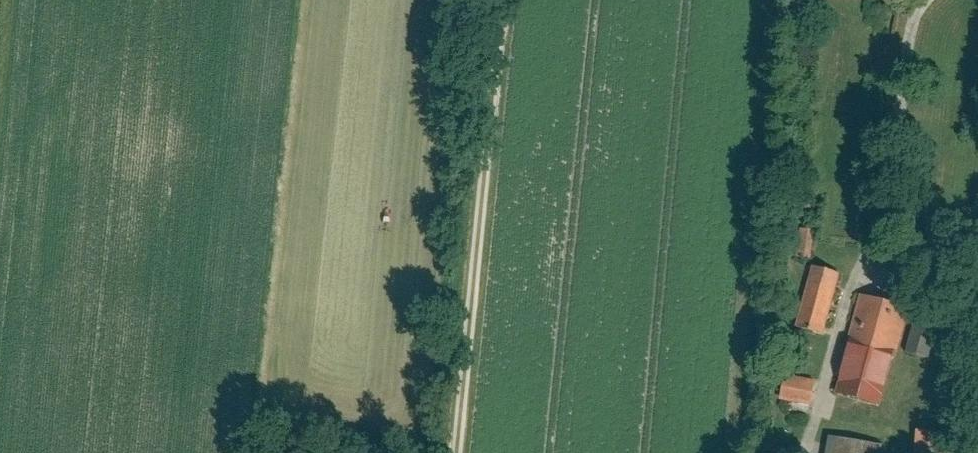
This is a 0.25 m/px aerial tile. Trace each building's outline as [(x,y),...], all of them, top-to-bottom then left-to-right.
[(811,259),(816,232),(799,229),(794,256),(811,259)] [(842,275),(812,267),(794,327),(824,336),(842,275)] [(880,406),(896,352),(905,319),(908,309),(861,295),(833,392),(880,406)] [(926,360),(936,327),(905,319),(896,352),(926,360)] [(811,406),(816,381),(784,375),(779,400),(811,406)] [(916,431),(914,452),(955,452),(956,435),(916,431)] [(829,437),(826,452),(882,452),(883,446),(829,437)]
